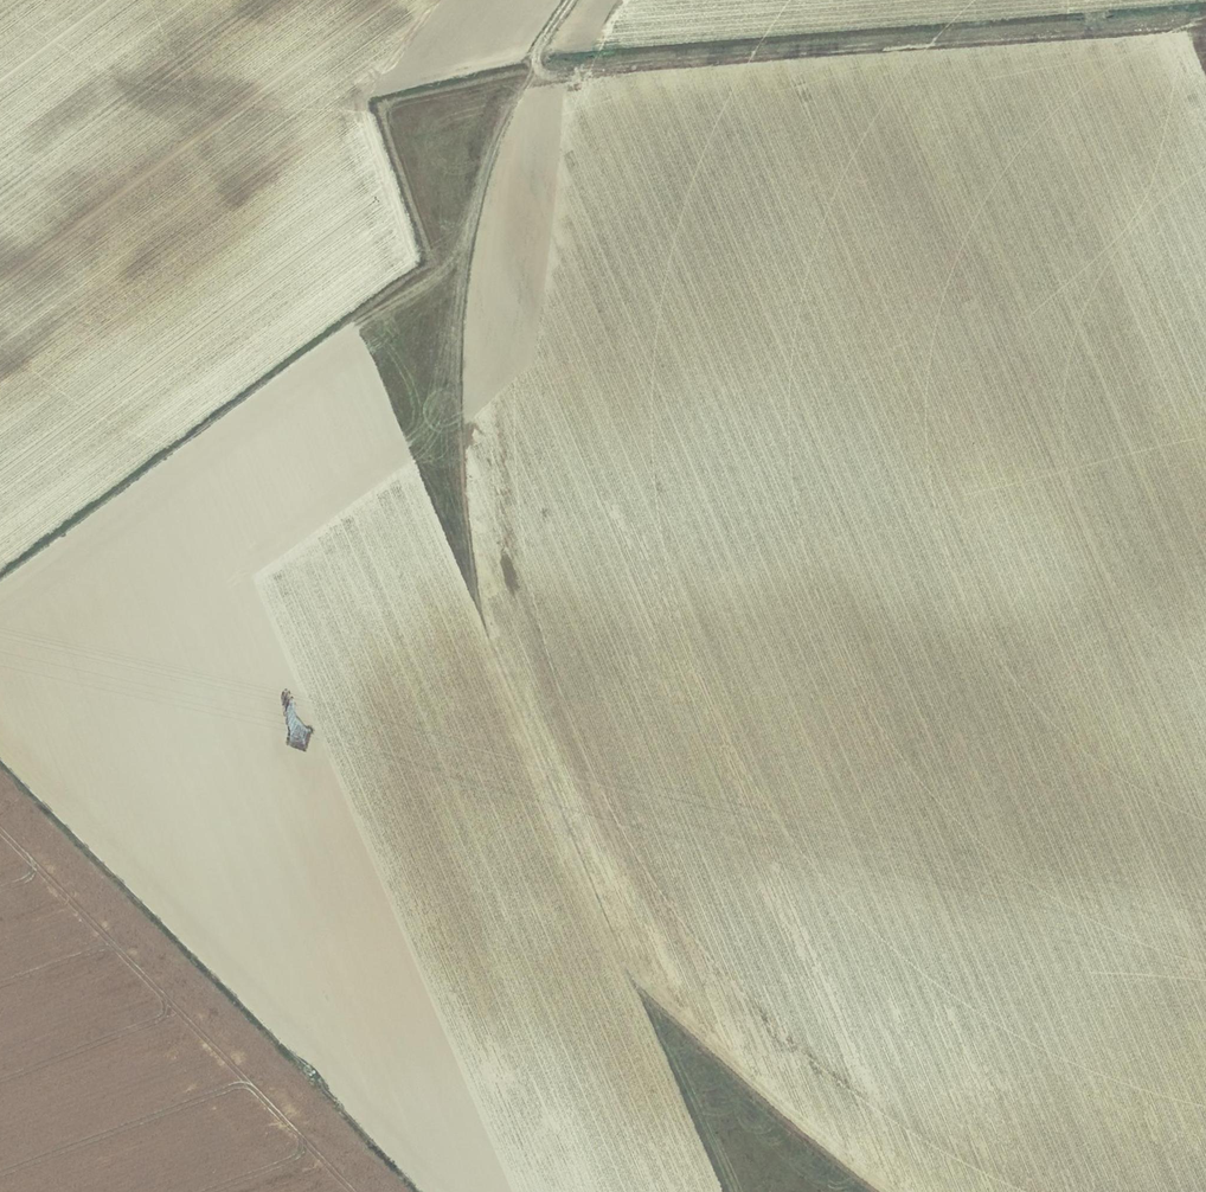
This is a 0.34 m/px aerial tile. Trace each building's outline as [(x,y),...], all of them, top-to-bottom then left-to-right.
[(305,746),(309,731),(289,726),(285,740),(305,746)]
